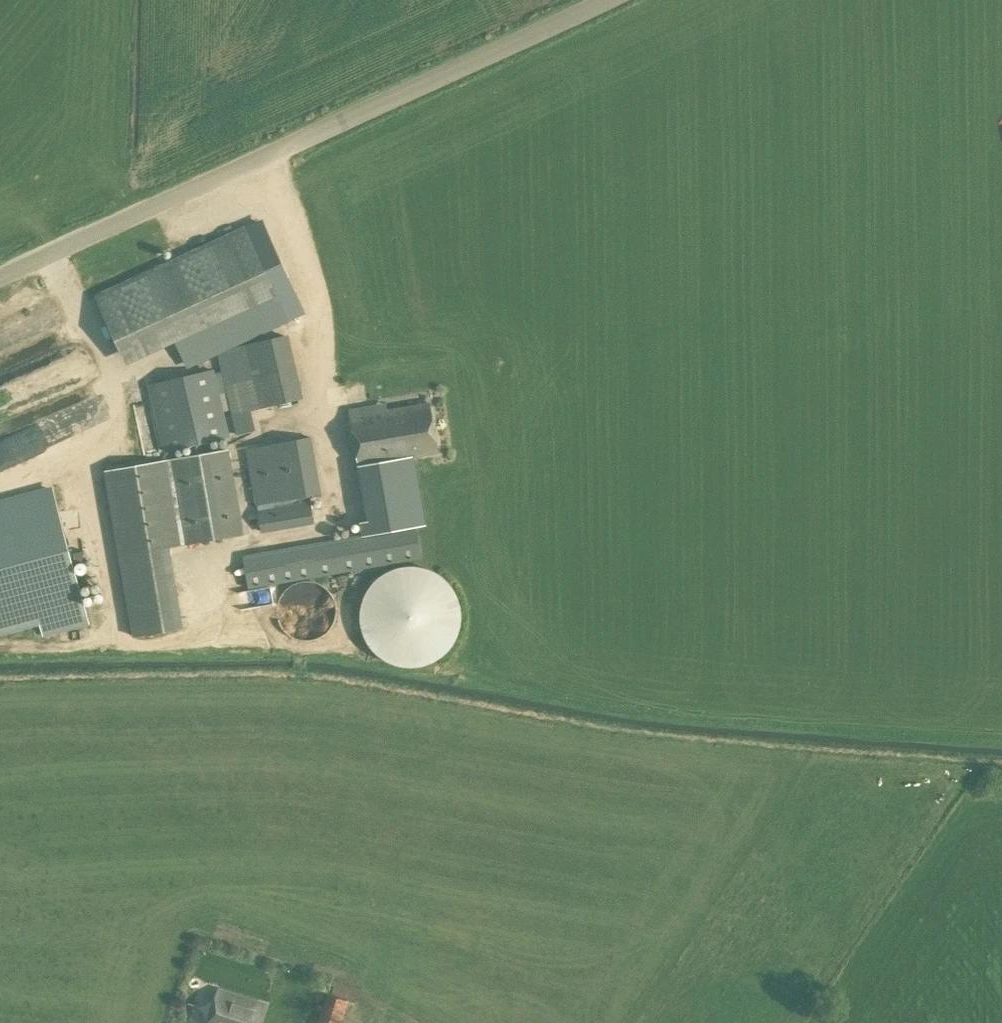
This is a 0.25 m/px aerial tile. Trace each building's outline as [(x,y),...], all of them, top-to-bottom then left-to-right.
[(246,230),(97,299),(122,352),(270,284),(246,230)] [(285,336),(217,352),(236,434),(251,431),(246,410),(299,398),(285,336)] [(147,386),(163,453),(230,437),(230,434),(234,433),(232,424),(228,425),(225,411),(228,411),(221,373),(215,374),(214,370),(147,386)] [(361,516),(364,534),(416,526),(404,458),(438,452),(430,408),(418,410),(417,404),(380,411),(379,405),(349,410),(367,515),(361,516)] [(259,447),(248,449),(257,505),(262,532),(314,524),(311,497),(322,496),(312,437),(259,447)] [(243,532),(229,451),(105,472),(133,635),(182,627),(168,545),(243,532)] [(0,501),(0,633),(42,622),(45,635),(86,624),(50,488),(0,501)] [(245,555),(251,586),(283,581),(421,557),(416,526),(364,534),(277,549),(245,555)] [(337,614),(337,611),(337,609),(337,606),(336,602),(336,600),(334,598),(333,595),(332,594),(331,592),(329,590),(327,589),(325,587),(322,585),(320,584),(317,583),(315,583),(312,582),(309,582),(307,582),(303,583),(302,583),(299,584),(296,585),(293,587),(291,589),(289,591),(287,593),(285,595),(284,598),(282,600),(282,603),(281,606),(281,608),(281,610),(281,613),(281,616),(282,618),(282,620),(283,623),(285,625),(286,628),(289,631),(291,632),(293,634),(296,636),(298,636),(300,637),(304,638),(309,639),(312,639),(314,638),(316,638),(319,637),(322,636),(323,635),(326,633),(328,632),(330,630),(331,628),(333,626),(334,624),(335,622),(336,620),(337,617),(337,614)] [(261,603),(259,587),(239,590),(242,607),(261,603)] [(219,988),(208,1022),(259,1022),(265,1002),(219,988)] [(348,1000),(327,994),(318,1022),(341,1022),(348,1000)]
